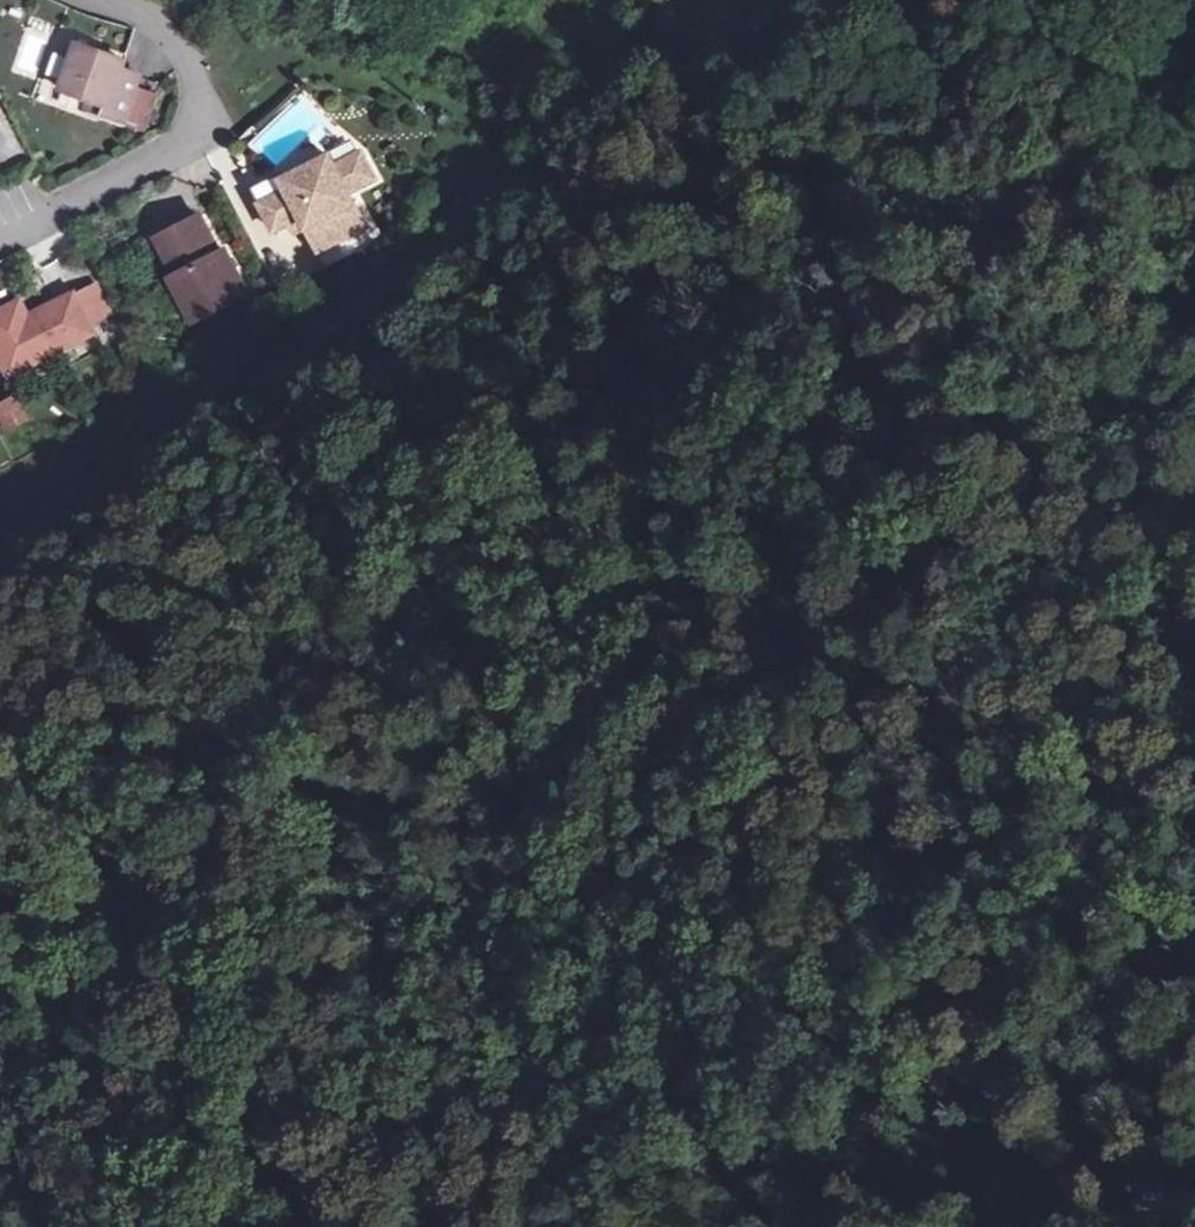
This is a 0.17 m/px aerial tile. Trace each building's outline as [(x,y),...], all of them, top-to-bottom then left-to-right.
[(123,62),(76,45),(59,91),(88,101),(106,107),(103,116),(123,122),(139,77),(121,70),(123,62)] [(106,107),(88,101),(85,109),(103,116),(106,107)] [(259,205),(273,231),(289,223),(300,218),(305,228),(327,269),(375,244),(348,193),(375,179),(361,153),(334,167),(329,156),(280,181),(286,191),(259,205)] [(200,217),(157,239),(176,276),(171,279),(193,321),(246,294),(224,251),(219,254),(200,217)] [(300,218),(289,223),(295,234),(305,228),(300,218)] [(0,313),(0,360),(8,377),(94,334),(74,295),(28,318),(20,302),(0,313)] [(28,418),(14,394),(0,402),(0,417),(8,430),(28,418)]
